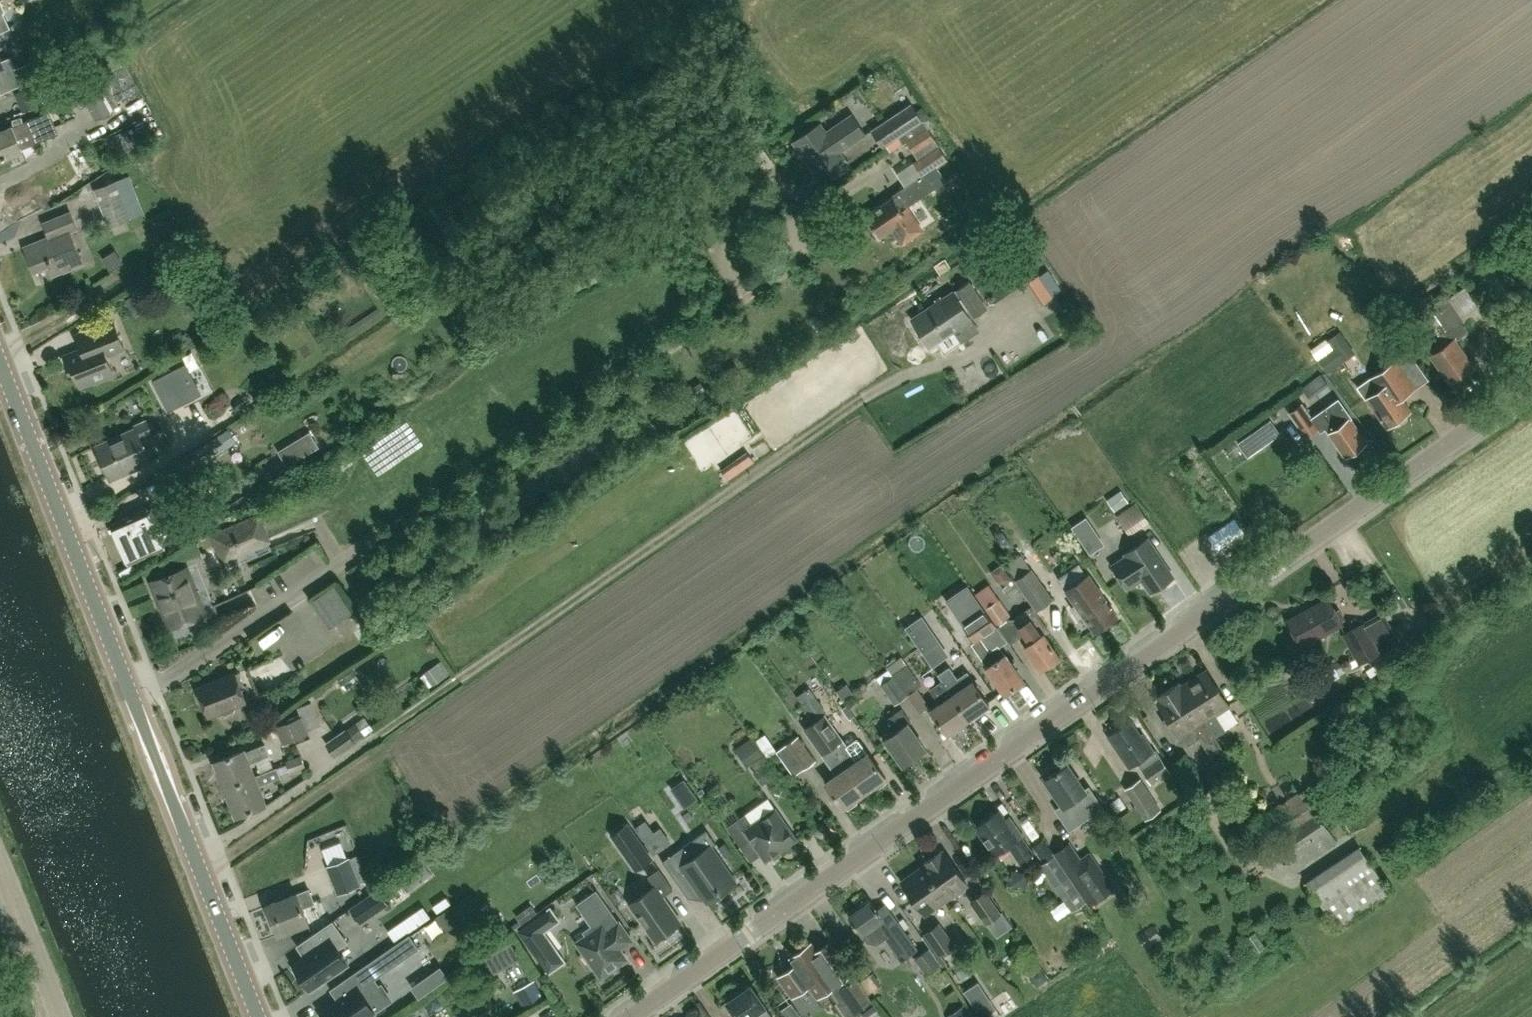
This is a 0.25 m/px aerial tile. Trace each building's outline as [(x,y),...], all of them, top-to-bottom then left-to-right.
[(17,69),(11,56),(2,60),(0,56),(0,77),(17,69)] [(882,148),(885,146),(921,119),(912,104),(871,129),(882,148)] [(22,149),(21,147),(57,131),(48,110),(0,130),(0,159),(22,149)] [(864,134),(851,114),(827,130),(821,121),(791,141),(815,176),(844,158),(839,150),(864,134)] [(891,229),(902,245),(923,231),(906,206),(945,180),(936,167),(947,159),(921,119),(885,146),(889,151),(906,141),(917,159),(913,162),(922,175),(895,193),(897,195),(865,215),(880,236),(891,229)] [(109,226),(130,217),(123,199),(131,196),(123,176),(94,188),(109,226)] [(52,274),(82,262),(69,230),(77,227),(71,212),(51,219),(57,233),(24,246),(33,270),(48,265),(52,274)] [(1040,275),(1039,274),(1026,283),(1041,305),(1054,297),(1053,295),(1061,290),(1048,269),(1040,275)] [(920,332),(977,294),(968,281),(956,289),(958,292),(954,294),(952,291),(911,318),(920,332)] [(1450,342),(1454,339),(1458,337),(1451,328),(1463,320),(1461,318),(1479,307),(1465,286),(1447,297),(1444,293),(1420,309),(1438,336),(1443,332),(1450,342)] [(977,294),(920,332),(930,346),(954,330),(961,341),(978,330),(969,316),(972,314),(974,316),(986,308),(977,294)] [(114,374),(106,356),(124,349),(113,320),(76,335),(82,349),(64,356),(70,371),(73,370),(79,385),(93,380),(94,382),(114,374)] [(1473,366),(1454,339),(1450,342),(1443,332),(1438,336),(1423,346),(1449,383),(1473,366)] [(1337,369),(1358,355),(1347,339),(1326,353),(1337,369)] [(1385,427),(1410,410),(1401,397),(1414,387),(1394,359),(1373,373),(1369,377),(1378,389),(1365,399),(1385,427)] [(155,383),(169,409),(201,393),(187,366),(155,383)] [(1326,378),(1311,389),(1318,398),(1333,388),(1326,378)] [(1349,418),(1335,397),(1307,417),(1298,404),(1287,412),(1304,437),(1317,428),(1315,426),(1320,422),(1344,456),(1364,442),(1348,418),(1349,418)] [(142,440),(154,434),(148,420),(135,426),(136,428),(95,445),(109,476),(134,465),(136,469),(151,462),(142,440)] [(1267,443),(1280,434),(1270,420),(1257,429),(1267,443)] [(318,446),(309,432),(279,451),(287,465),(318,446)] [(753,461),(747,453),(721,471),(727,479),(753,461)] [(165,528),(181,520),(171,499),(148,509),(147,507),(111,524),(129,563),(172,544),(165,528)] [(1129,535),(1149,522),(1135,502),(1116,516),(1129,535)] [(224,562),(269,541),(258,516),(215,535),(212,536),(215,543),(224,562)] [(1150,551),(1143,540),(1125,553),(1127,556),(1112,566),(1127,587),(1141,577),(1150,591),(1172,577),(1153,549),(1150,551)] [(170,626),(203,612),(185,567),(153,580),(164,607),(163,607),(170,626)] [(1031,603),(1048,591),(1032,568),(1015,580),(1020,586),(1031,603)] [(1094,590),(1085,577),(1064,592),(1076,608),(1074,609),(1073,612),(1077,617),(1080,617),(1082,616),(1093,632),(1116,615),(1096,588),(1094,590)] [(329,626),(352,611),(334,585),(312,600),(329,626)] [(996,626),(1011,615),(1000,600),(996,600),(992,594),(982,601),(986,607),(983,609),(996,626)] [(1300,646),(1342,624),(1328,598),(1287,620),(1300,646)] [(1436,602),(1422,602),(1423,612),(1437,611),(1436,602)] [(983,609),(979,603),(958,617),(962,624),(961,624),(973,642),(971,643),(987,667),(986,668),(1005,694),(1009,691),(1010,692),(1015,688),(1015,686),(1023,681),(1004,655),(1004,656),(997,646),(989,652),(981,639),(997,628),(996,626),(983,609)] [(1048,663),(1050,665),(1052,665),(1059,661),(1059,658),(1058,656),(1059,656),(1044,635),(1049,631),(1031,605),(1012,618),(1018,626),(1017,627),(1029,644),(1024,648),(1039,670),(1048,663)] [(922,615),(905,627),(932,667),(949,655),(922,615)] [(1342,633),(1358,663),(1380,651),(1382,655),(1401,645),(1389,622),(1370,633),(1364,621),(1342,633)] [(270,647),(292,636),(287,626),(265,637),(270,647)] [(1416,633),(1408,638),(1415,649),(1423,645),(1416,633)] [(1370,677),(1389,665),(1384,659),(1366,670),(1370,677)] [(432,675),(438,685),(459,675),(453,664),(432,675)] [(1337,675),(1332,665),(1331,664),(1304,680),(1310,690),(1337,675)] [(892,675),(906,695),(918,713),(929,705),(917,688),(922,686),(907,665),(892,675)] [(937,674),(941,680),(942,681),(969,719),(977,713),(979,715),(989,708),(987,705),(989,704),(972,681),(973,680),(966,671),(957,677),(949,666),(937,674)] [(233,711),(234,708),(233,706),(245,701),(239,686),(243,684),(238,671),(197,687),(199,692),(198,695),(201,702),(203,703),(208,716),(221,711),(222,713),(225,714),(233,711)] [(1181,686),(1224,754),(1226,756),(1236,749),(1224,730),(1237,722),(1204,671),(1181,686)] [(894,705),(906,695),(892,675),(880,685),(894,705)] [(368,692),(376,687),(370,677),(361,682),(368,692)] [(930,710),(947,734),(950,732),(951,735),(962,727),(960,725),(969,719),(942,681),(941,680),(928,689),(939,704),(930,710)] [(1224,754),(1181,686),(1176,689),(1173,685),(1158,695),(1161,700),(1157,702),(1172,726),(1167,729),(1175,742),(1185,744),(1198,736),(1214,760),(1224,754)] [(282,744),(309,733),(308,729),(320,724),(311,702),(296,707),(299,716),(275,726),(282,744)] [(903,766),(926,749),(908,723),(911,721),(901,708),(887,718),(896,730),(884,739),(903,766)] [(815,722),(864,792),(872,787),(873,789),(876,789),(885,783),(885,781),(884,779),(884,778),(868,754),(867,754),(858,741),(855,740),(846,746),(824,715),(815,722)] [(325,743),(334,755),(373,728),(364,716),(325,743)] [(815,722),(804,729),(836,775),(825,783),(842,808),(843,807),(844,809),(847,810),(855,803),(856,801),(854,799),(864,792),(815,722)] [(1138,737),(1128,722),(1108,735),(1130,768),(1137,763),(1151,783),(1169,771),(1155,750),(1152,752),(1141,735),(1138,737)] [(793,775),(802,769),(814,761),(797,736),(785,744),(775,751),(793,775)] [(245,748),(214,760),(225,788),(255,776),(255,775),(256,775),(250,762),(270,754),(265,743),(246,750),(245,748)] [(1192,799),(1208,789),(1185,754),(1169,763),(1192,799)] [(290,773),(306,767),(301,755),(285,761),(290,773)] [(266,804),(258,785),(280,776),(276,766),(256,775),(255,775),(255,776),(225,788),(236,816),(266,804)] [(1064,766),(1063,766),(1045,778),(1062,804),(1054,809),(1068,830),(1090,815),(1095,822),(1108,814),(1089,785),(1083,789),(1069,767),(1068,767),(1066,768),(1065,767),(1064,766)] [(1145,819),(1161,808),(1140,778),(1129,786),(1124,789),(1145,819)] [(685,792),(693,805),(704,797),(696,784),(685,792)] [(1284,839),(1318,815),(1314,808),(1319,806),(1313,795),(1304,800),(1299,793),(1265,812),(1271,822),(1274,820),(1282,835),(1281,835),(1284,839)] [(796,840),(774,808),(751,824),(744,814),(726,827),(739,847),(750,840),(764,861),(796,840)] [(1007,822),(997,810),(974,827),(995,856),(1008,846),(1020,863),(1033,854),(1020,837),(1023,836),(1011,819),(1007,822)] [(1319,815),(1284,839),(1302,866),(1337,842),(1319,815)] [(646,820),(635,827),(643,839),(654,831),(646,820)] [(651,857),(643,845),(628,823),(613,834),(628,855),(636,867),(651,857)] [(707,829),(663,860),(670,871),(677,880),(687,873),(707,901),(737,881),(712,845),(716,842),(707,829)] [(666,855),(681,845),(673,833),(658,843),(666,855)] [(1087,901),(1053,852),(1044,838),(1031,847),(1043,863),(1039,865),(1059,894),(1071,911),(1077,907),(1087,901)] [(1053,852),(1087,901),(1090,906),(1115,889),(1090,852),(1081,858),(1069,841),(1054,851),(1053,852)] [(1338,928),(1390,895),(1359,846),(1306,880),(1338,928)] [(922,866),(945,899),(967,884),(943,852),(941,853),(940,851),(923,863),(924,865),(922,866)] [(338,893),(360,884),(349,856),(326,865),(338,893)] [(924,914),(945,899),(922,866),(901,881),(924,914)] [(649,875),(656,885),(630,903),(654,938),(681,920),(663,895),(673,888),(659,868),(649,875)] [(314,902),(308,888),(296,894),(295,892),(265,905),(278,935),(309,922),(302,907),(314,902)] [(377,888),(349,908),(359,924),(388,904),(377,888)] [(619,921),(597,888),(576,903),(591,924),(583,930),(586,935),(577,941),(584,951),(581,953),(581,957),(587,966),(591,967),(594,965),(601,975),(626,958),(620,948),(633,939),(620,920),(619,921)] [(986,923),(1001,912),(985,890),(970,901),(986,923)] [(860,908),(847,917),(860,934),(860,933),(866,941),(877,943),(885,938),(901,960),(917,949),(883,903),(876,909),(870,900),(869,901),(866,900),(859,905),(860,908)] [(558,920),(550,909),(519,930),(548,971),(563,961),(542,931),(558,920)] [(294,965),(296,968),(293,970),(303,984),(306,982),(310,988),(346,964),(336,949),(345,942),(331,921),(311,936),(319,947),(294,965)] [(939,956),(955,945),(939,921),(924,932),(939,956)] [(386,951),(395,963),(418,947),(409,934),(386,951)] [(494,973),(520,958),(510,941),(484,955),(494,973)] [(839,998),(834,1001),(846,1016),(847,1016),(866,1016),(877,1009),(829,942),(816,951),(810,942),(790,956),(795,963),(778,975),(792,994),(808,983),(817,995),(830,986),(839,998)] [(925,974),(940,963),(928,948),(914,959),(925,974)] [(378,986),(364,966),(344,979),(352,991),(321,1013),(323,1015),(320,1016),(365,1016),(382,1005),(372,990),(378,986)] [(524,1010),(545,999),(534,979),(513,990),(524,1010)] [(982,1016),(996,1007),(979,980),(964,989),(982,1016)] [(749,1016),(772,1016),(751,985),(740,992),(737,990),(729,996),(730,999),(727,1002),(737,1016),(748,1016),(749,1016)]
